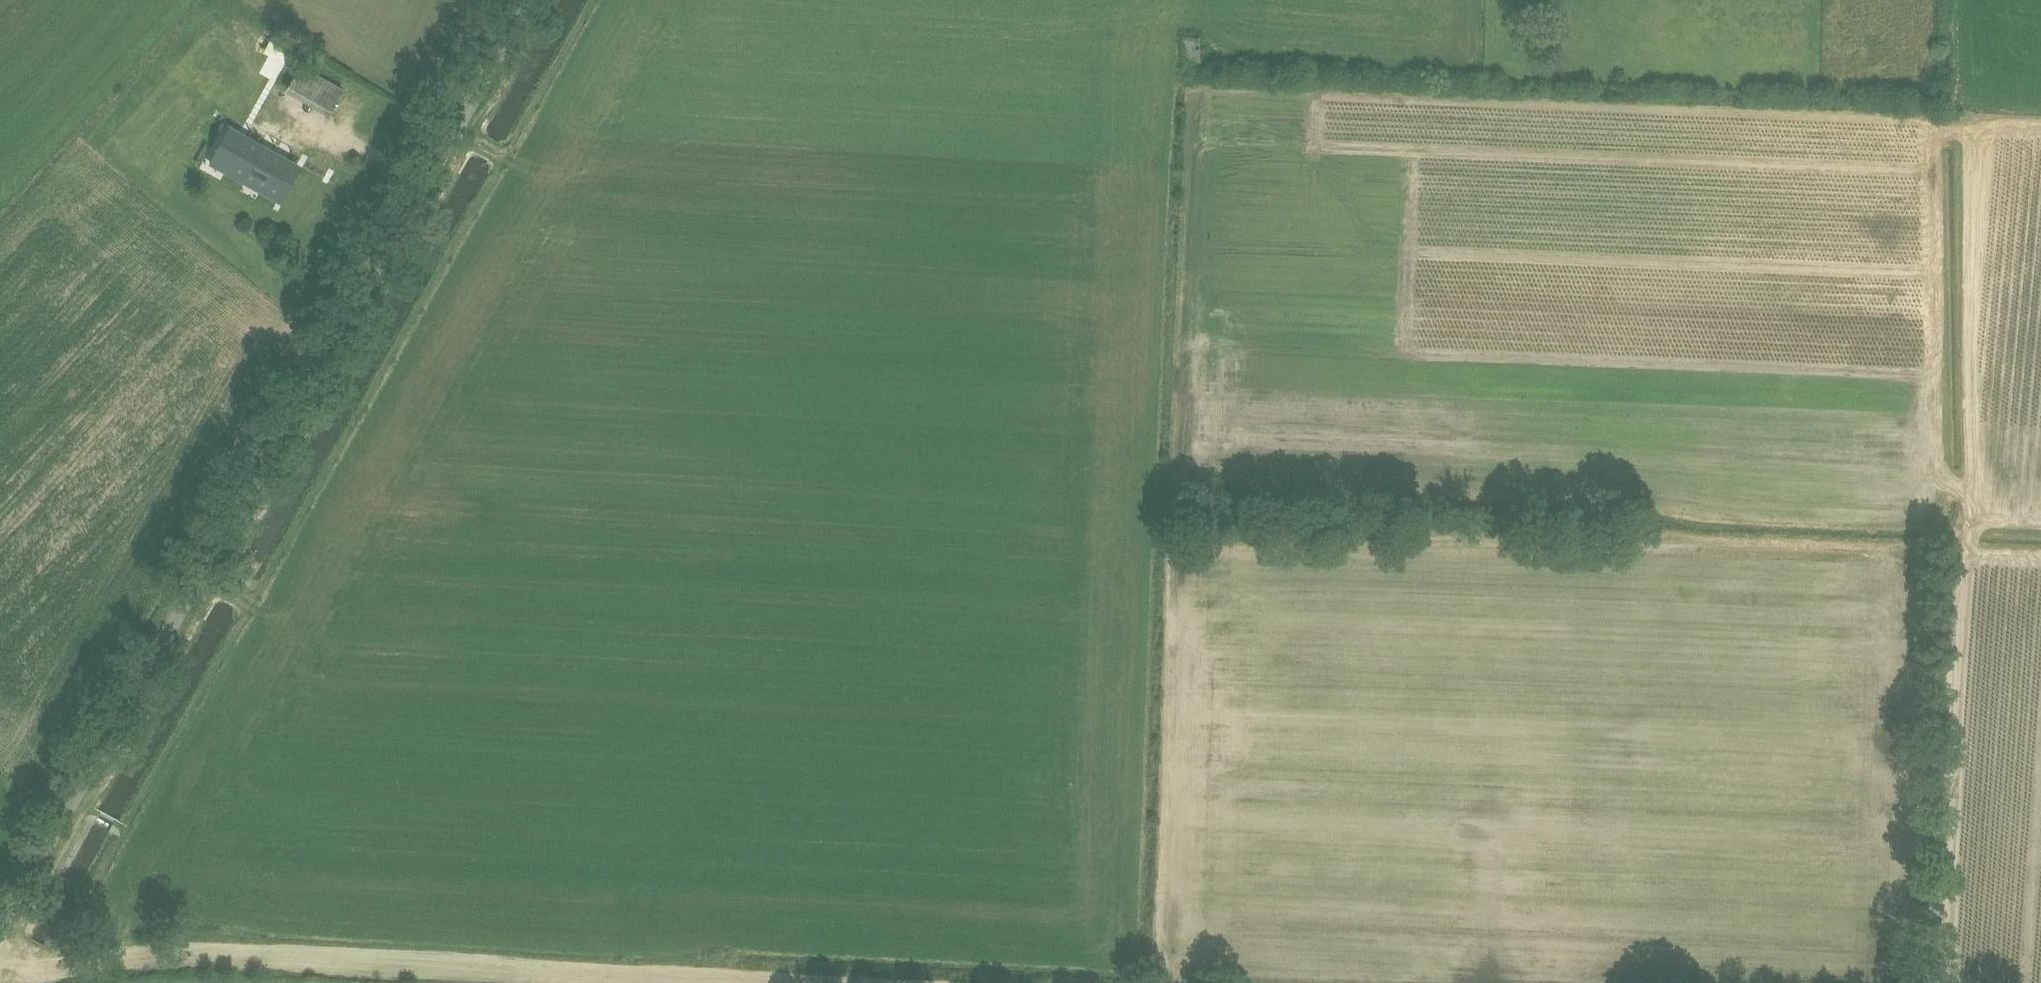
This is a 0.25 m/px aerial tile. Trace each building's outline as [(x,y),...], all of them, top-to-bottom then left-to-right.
[(233,158),(229,166),(244,175),(244,176),(267,188),(280,195),(288,181),(288,182),(297,167),(244,137),(233,158)]
